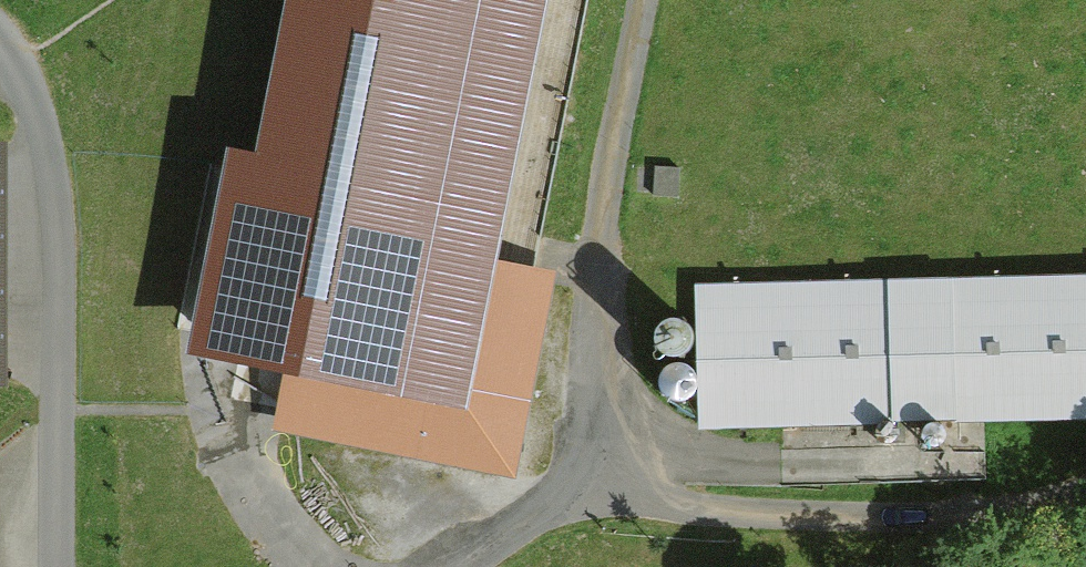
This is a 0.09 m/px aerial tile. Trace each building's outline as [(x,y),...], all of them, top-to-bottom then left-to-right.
[(188,365),(284,384),(274,436),(515,484),(556,279),(497,268),(551,0),(290,0),(258,164),(229,158),(188,365)] [(720,302),(725,413),(1085,398),(1085,287),(720,302)]
